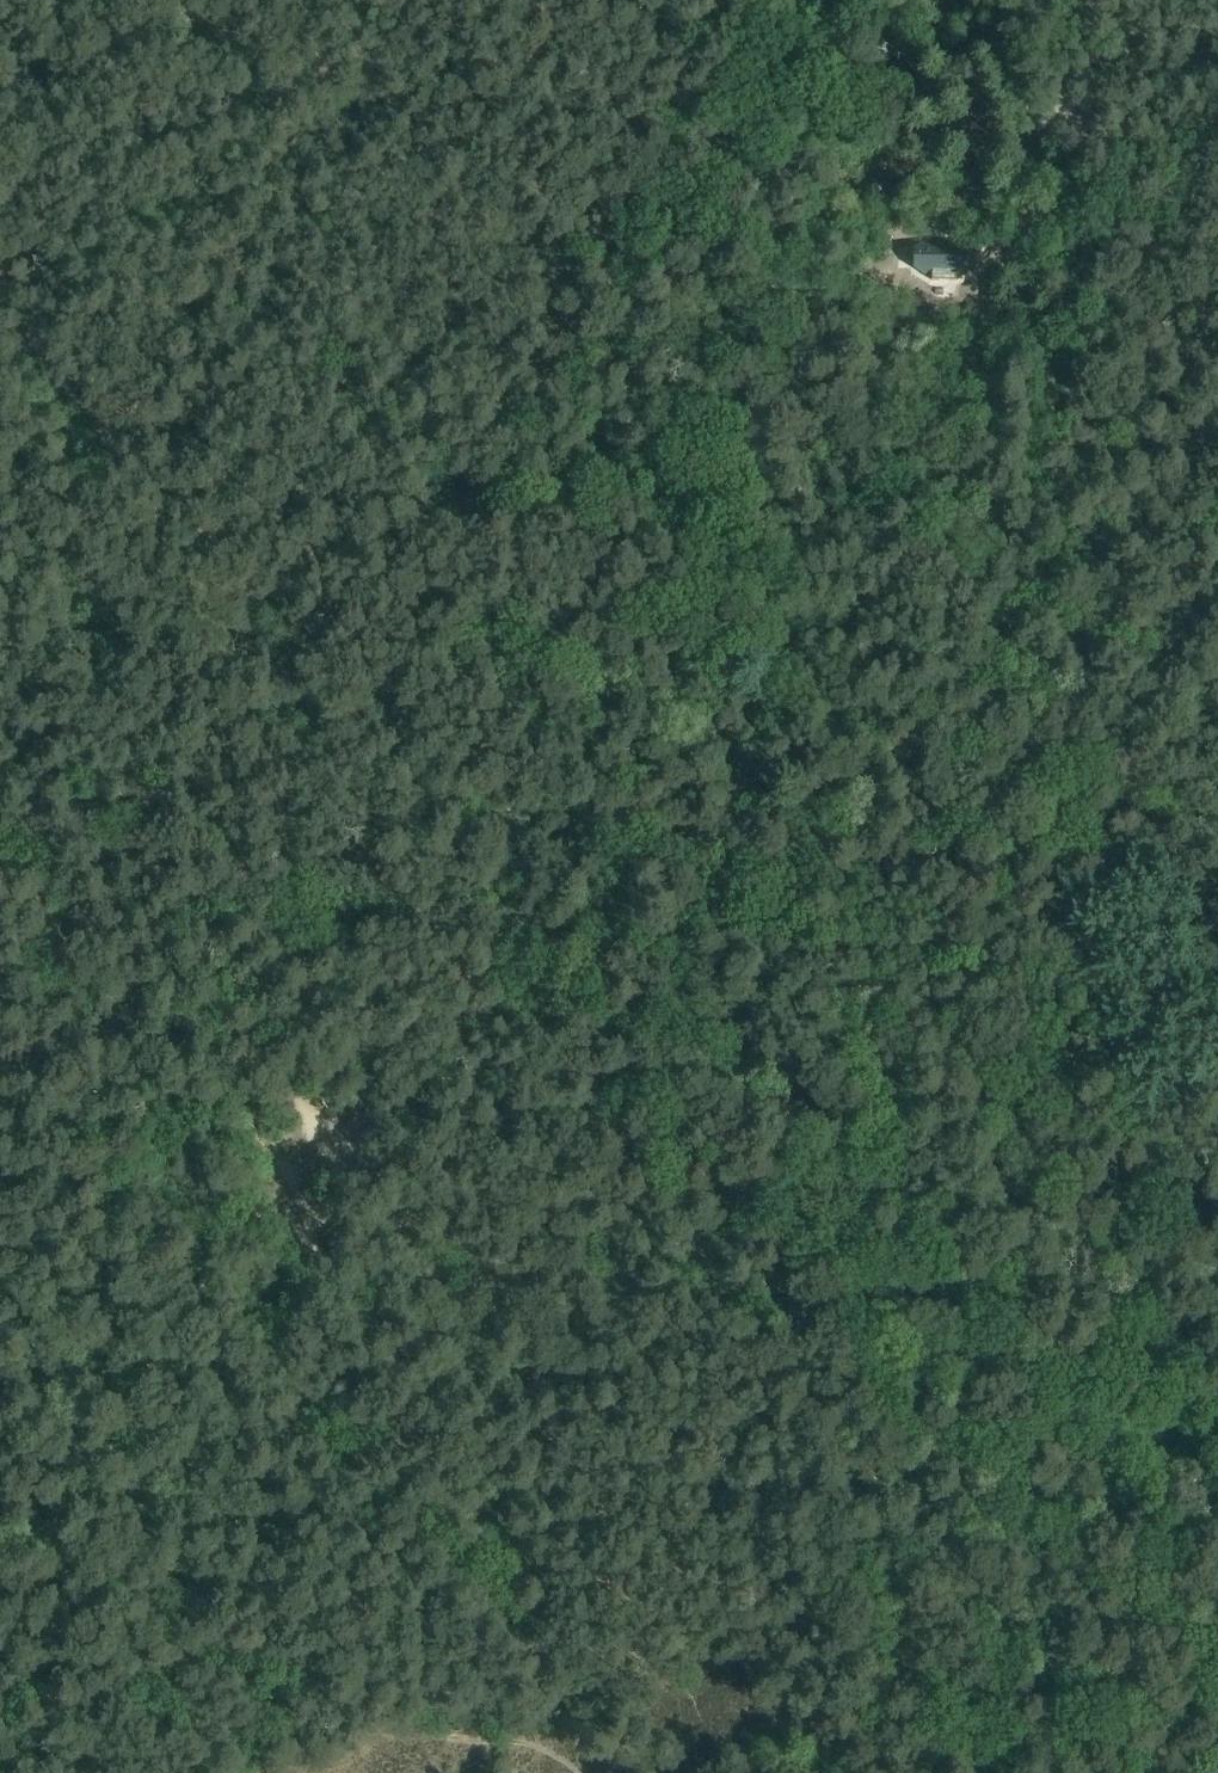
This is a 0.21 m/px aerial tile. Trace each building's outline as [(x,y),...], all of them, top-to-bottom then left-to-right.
[(963,219),(936,212),(920,217),(914,237),(926,249),(928,249),(927,252),(951,259),(952,256),(953,256),(970,251),(975,231),(963,219)]
